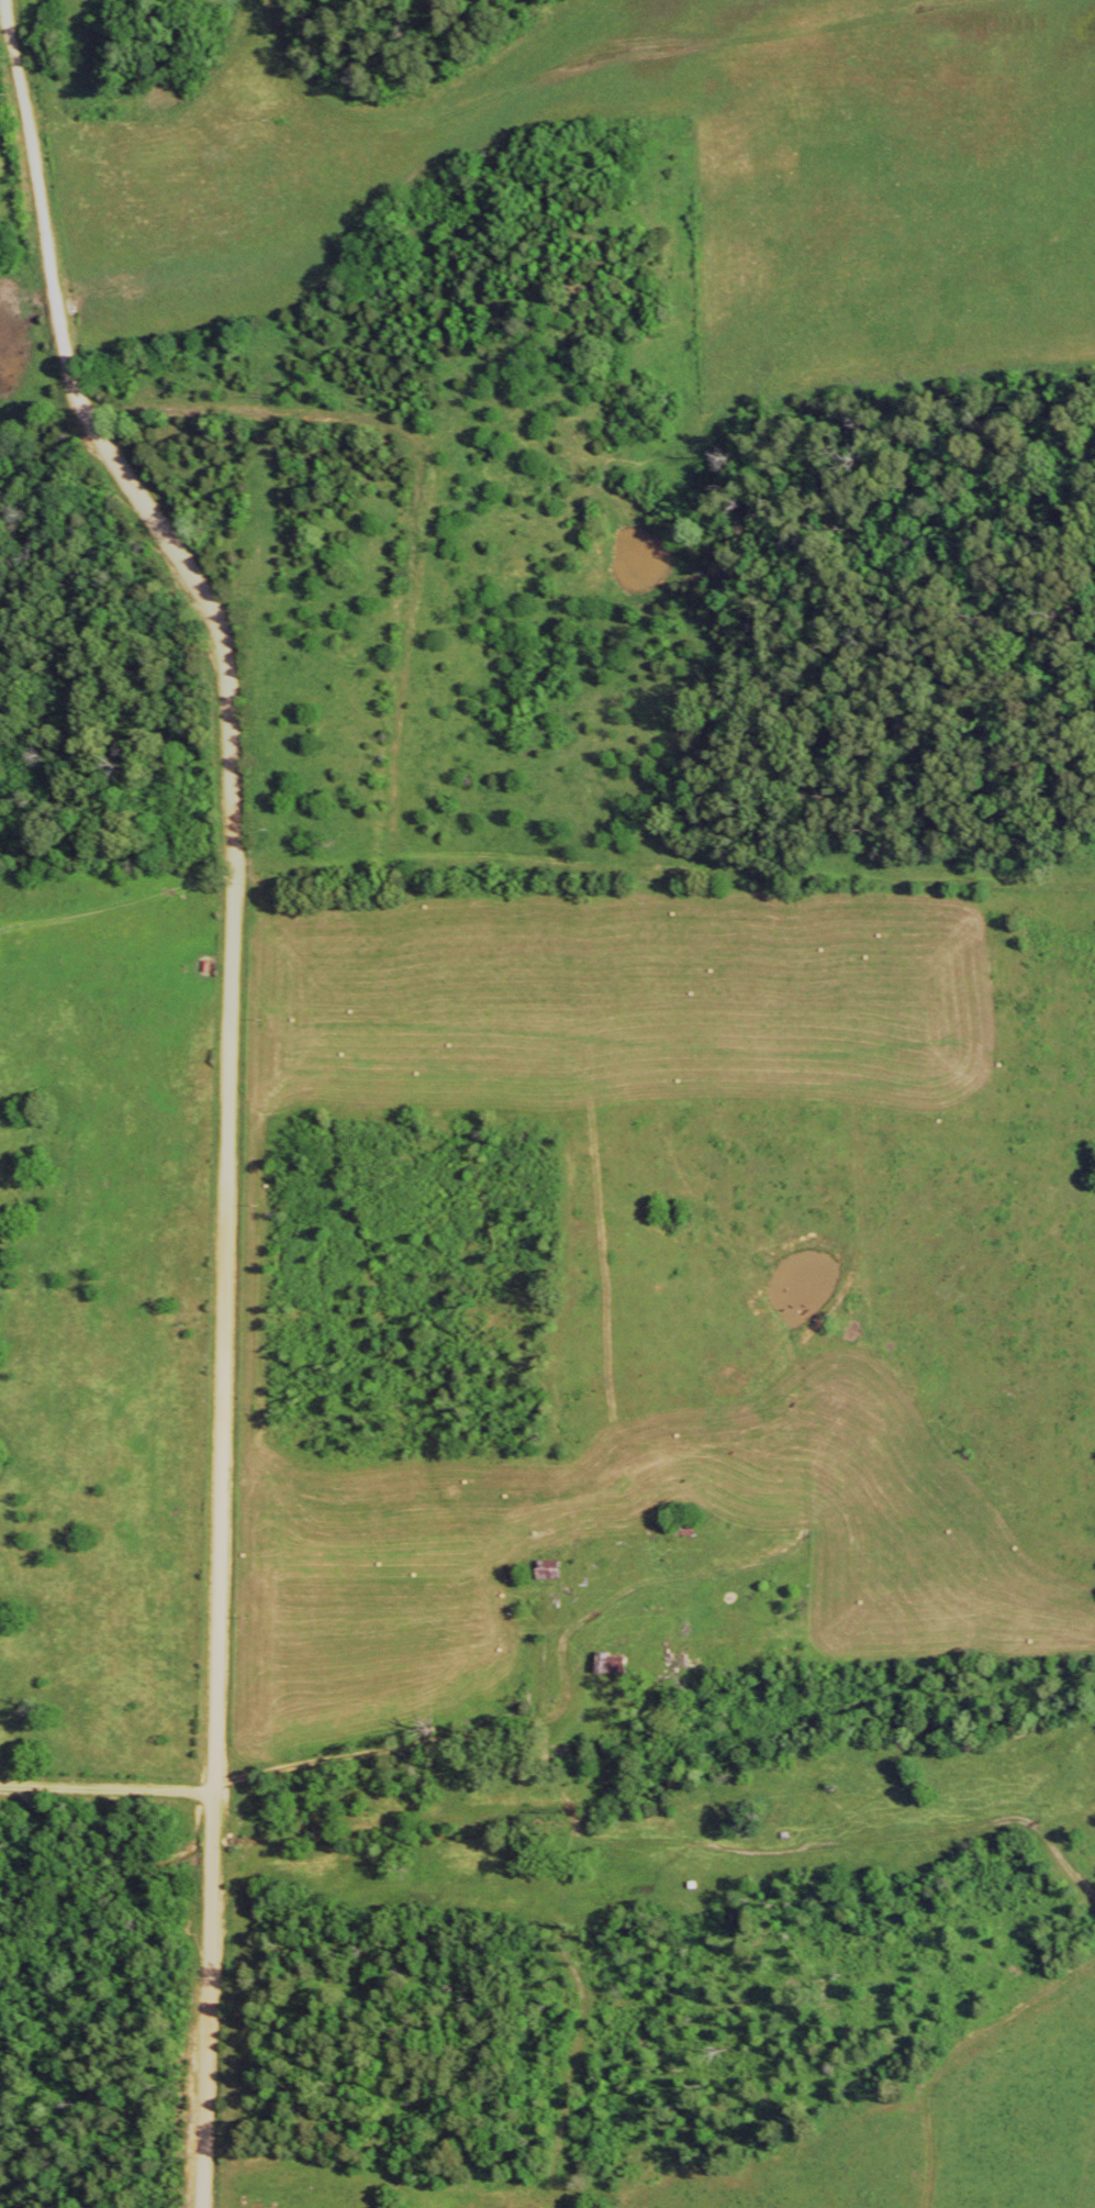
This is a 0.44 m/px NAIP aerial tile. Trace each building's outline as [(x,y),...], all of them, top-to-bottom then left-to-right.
[(561,1600),(561,1572),(538,1572),(538,1600),(561,1600)] [(627,1667),(615,1668),(615,1677),(627,1677),(627,1667)]
